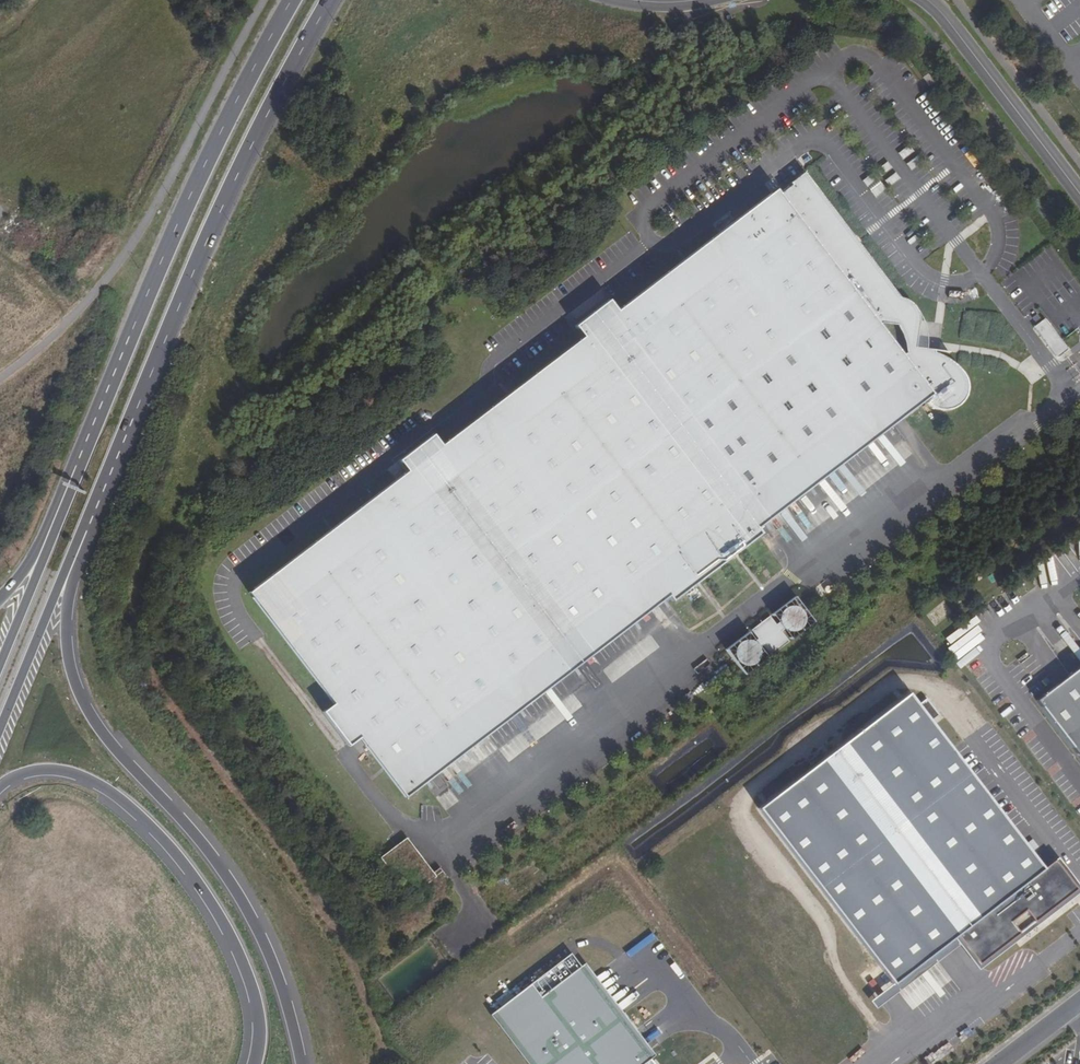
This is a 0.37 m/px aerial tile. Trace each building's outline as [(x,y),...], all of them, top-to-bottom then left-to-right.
[(757,528),(922,402),(927,407),(930,408),(935,410),(940,411),(950,410),(956,407),(961,403),(963,400),(966,396),(967,392),(968,389),(968,383),(968,379),(966,374),(962,368),(957,362),(953,361),(948,359),(946,358),(934,350),(915,347),(919,320),(918,314),(917,310),(916,308),(912,303),(909,301),(905,299),(899,298),(848,230),(804,173),(790,183),(791,185),(779,195),(776,190),(621,309),(613,298),(579,324),(587,335),(446,443),(437,433),(403,459),(412,470),(253,591),(335,704),(324,712),(350,746),(361,738),(405,798),(668,597),(672,601),(761,533),(757,528)] [(1034,327),(1056,357),(1067,348),(1044,319),(1034,327)] [(791,640),(814,622),(795,597),(772,614),(791,640)] [(770,656),(789,642),(769,616),(751,630),(770,656)] [(745,675),(768,658),(748,632),(725,650),(745,675)] [(1036,700),(1079,757),(1079,666),(1036,700)] [(759,809),(893,983),(956,935),(1044,868),(930,720),(938,714),(925,697),(917,704),(909,694),(759,809)] [(379,857),(408,896),(434,877),(405,838),(379,857)] [(1044,868),(956,935),(979,964),(1077,888),(1055,859),(1044,868)] [(574,950),(490,1011),(529,1063),(657,1063),(574,950)] [(651,1042),(662,1033),(657,1028),(647,1037),(651,1042)]
